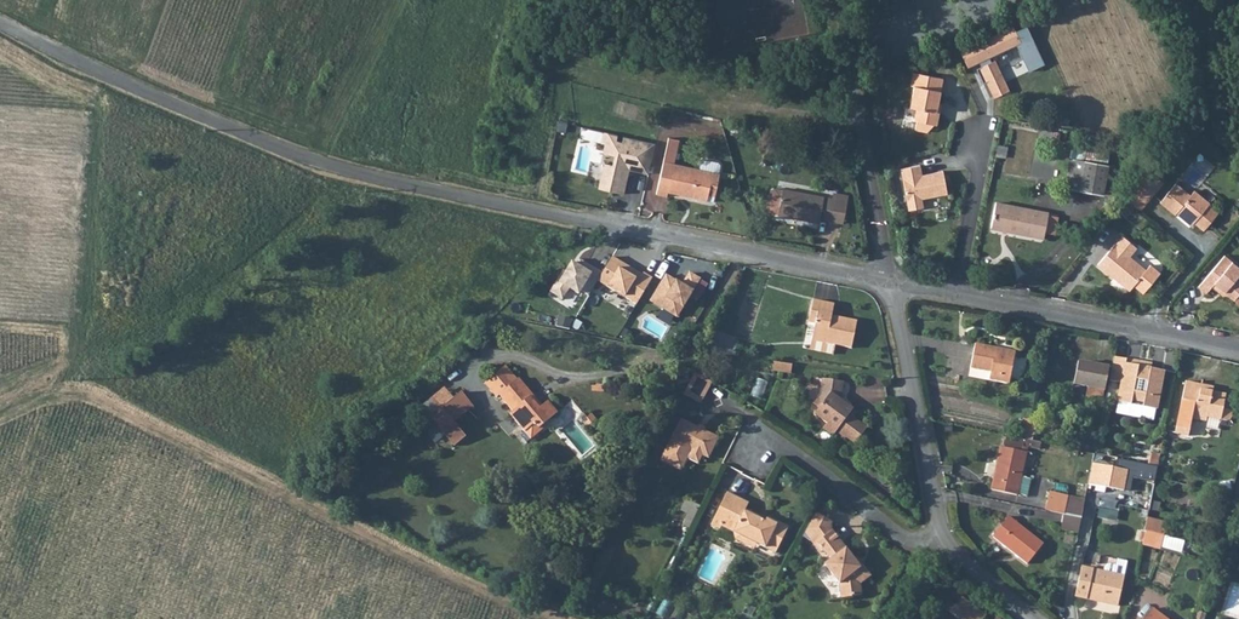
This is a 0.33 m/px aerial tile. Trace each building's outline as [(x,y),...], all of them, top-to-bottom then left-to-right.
[(1000,76),(991,58),(1023,43),(1015,26),(962,51),(970,68),(982,63),(983,66),(978,69),(985,83),(988,82),(1000,76)] [(938,112),(945,79),(916,72),(913,86),(916,86),(912,107),(921,109),(918,121),(921,122),(919,130),(929,132),(936,125),(939,125),(941,113),(938,112)] [(988,82),(996,97),(1011,90),(1003,74),(1000,76),(988,82)] [(655,145),(604,133),(602,143),(605,144),(603,153),(615,156),(613,166),(605,164),(599,188),(623,194),(628,170),(638,172),(642,159),(651,161),(655,145)] [(665,147),(677,150),(679,139),(667,136),(665,147)] [(682,195),(705,200),(708,186),(714,187),(718,173),(715,172),(697,168),(675,163),(677,150),(665,147),(655,193),(665,195),(668,187),(682,190),(682,195)] [(1112,165),(1075,158),(1068,188),(1107,196),(1112,165)] [(701,160),(697,168),(715,172),(716,171),(717,168),(717,165),(715,163),(701,160)] [(922,163),(903,167),(911,209),(926,206),(924,197),(950,192),(946,170),(924,174),(922,163)] [(1151,175),(1132,197),(1146,209),(1159,193),(1157,192),(1163,185),(1151,175)] [(1196,193),(1182,181),(1166,200),(1182,213),(1183,211),(1198,222),(1200,220),(1211,229),(1225,211),(1214,203),(1216,200),(1201,187),(1196,193)] [(714,187),(708,186),(705,200),(711,201),(714,187)] [(836,191),(834,197),(784,187),(784,189),(776,187),(773,189),(769,207),(771,211),(779,213),(779,215),(795,218),(795,216),(822,221),(822,218),(845,223),(851,194),(836,191)] [(1044,237),(1050,212),(998,200),(992,225),(1044,237)] [(1046,232),(1056,236),(1062,217),(1053,214),(1046,232)] [(1138,246),(1126,237),(1120,245),(1116,242),(1099,265),(1133,291),(1136,288),(1143,293),(1161,271),(1152,263),(1149,267),(1132,255),(1138,246)] [(605,272),(601,278),(639,302),(654,278),(646,273),(644,275),(632,268),(633,266),(616,255),(605,272)] [(1229,255),(1203,286),(1211,292),(1218,284),(1238,300),(1238,262),(1229,255)] [(601,278),(605,272),(582,258),(576,267),(573,265),(563,280),(560,278),(553,290),(566,298),(573,286),(581,291),(583,288),(591,293),(601,278)] [(669,274),(654,300),(680,315),(703,277),(694,272),(687,284),(669,274)] [(831,317),(834,304),(813,300),(808,326),(816,327),(813,341),(850,348),(855,321),(831,317)] [(987,379),(1011,384),(1018,349),(989,344),(989,347),(975,344),(969,367),(989,372),(987,379)] [(1112,355),(1107,378),(1119,381),(1116,396),(1154,404),(1162,370),(1136,365),(1138,360),(1112,355)] [(1102,389),(1107,365),(1076,359),(1071,382),(1102,389)] [(793,372),(794,365),(776,363),(775,371),(793,372)] [(514,380),(502,366),(482,383),(495,397),(499,394),(513,409),(509,413),(525,429),(534,422),(539,427),(556,413),(545,401),(539,406),(529,396),(532,394),(516,378),(514,380)] [(699,367),(697,366),(694,372),(700,375),(695,384),(689,380),(685,388),(700,397),(711,377),(699,367)] [(793,373),(776,371),(774,379),(791,382),(793,373)] [(694,372),(689,380),(695,384),(700,375),(694,372)] [(1204,416),(1220,419),(1228,420),(1229,419),(1230,415),(1229,412),(1226,410),(1222,409),(1226,394),(1200,388),(1200,385),(1183,381),(1173,425),(1186,428),(1189,417),(1203,421),(1204,416)] [(838,404),(841,388),(822,385),(819,399),(825,404),(815,419),(836,435),(834,438),(844,445),(846,442),(855,449),(867,432),(848,418),(851,414),(838,404)] [(470,403),(459,390),(439,406),(451,420),(470,403)] [(1154,404),(1116,396),(1115,400),(1153,408),(1154,404)] [(465,435),(451,420),(439,406),(428,416),(454,445),(465,435)] [(681,412),(660,453),(678,463),(686,451),(689,443),(698,448),(707,451),(717,431),(681,412)] [(1017,438),(1028,441),(1032,421),(1021,419),(1017,438)] [(698,448),(689,443),(686,451),(695,455),(698,448)] [(1012,492),(1023,452),(997,445),(987,486),(1012,492)] [(1122,470),(1086,463),(1083,480),(1119,487),(1122,470)] [(744,510),(748,502),(726,491),(714,518),(723,523),(722,526),(733,532),(735,540),(745,544),(751,540),(773,552),(785,527),(766,517),(764,520),(744,510)] [(1128,507),(1151,511),(1154,496),(1131,492),(1128,507)] [(1064,499),(1045,495),(1041,510),(1060,514),(1076,517),(1080,498),(1065,495),(1064,499)] [(1104,508),(1101,516),(1117,522),(1120,513),(1104,508)] [(1076,517),(1060,514),(1059,523),(1065,525),(1064,532),(1073,533),(1076,517)] [(814,515),(805,532),(813,536),(810,543),(821,556),(825,553),(818,544),(833,532),(830,528),(831,524),(814,515)] [(1035,543),(1000,515),(984,535),(1019,563),(1035,543)] [(1165,522),(1146,517),(1140,544),(1158,549),(1165,522)] [(805,532),(801,539),(810,543),(813,536),(805,532)] [(860,567),(833,532),(818,544),(825,553),(829,558),(832,557),(834,561),(826,567),(840,584),(843,600),(863,597),(861,585),(871,576),(864,566),(860,567)] [(1104,563),(1100,566),(1099,572),(1118,577),(1122,562),(1113,560),(1111,565),(1104,563)] [(1111,605),(1118,577),(1099,572),(1077,566),(1070,595),(1111,605)] [(825,568),(818,575),(829,586),(836,580),(825,568)] [(944,606),(957,617),(968,603),(961,597),(955,603),(950,600),(944,606)] [(968,603),(957,617),(960,618),(982,618),(985,616),(968,603)] [(1146,609),(1139,618),(1159,618),(1146,609)]
